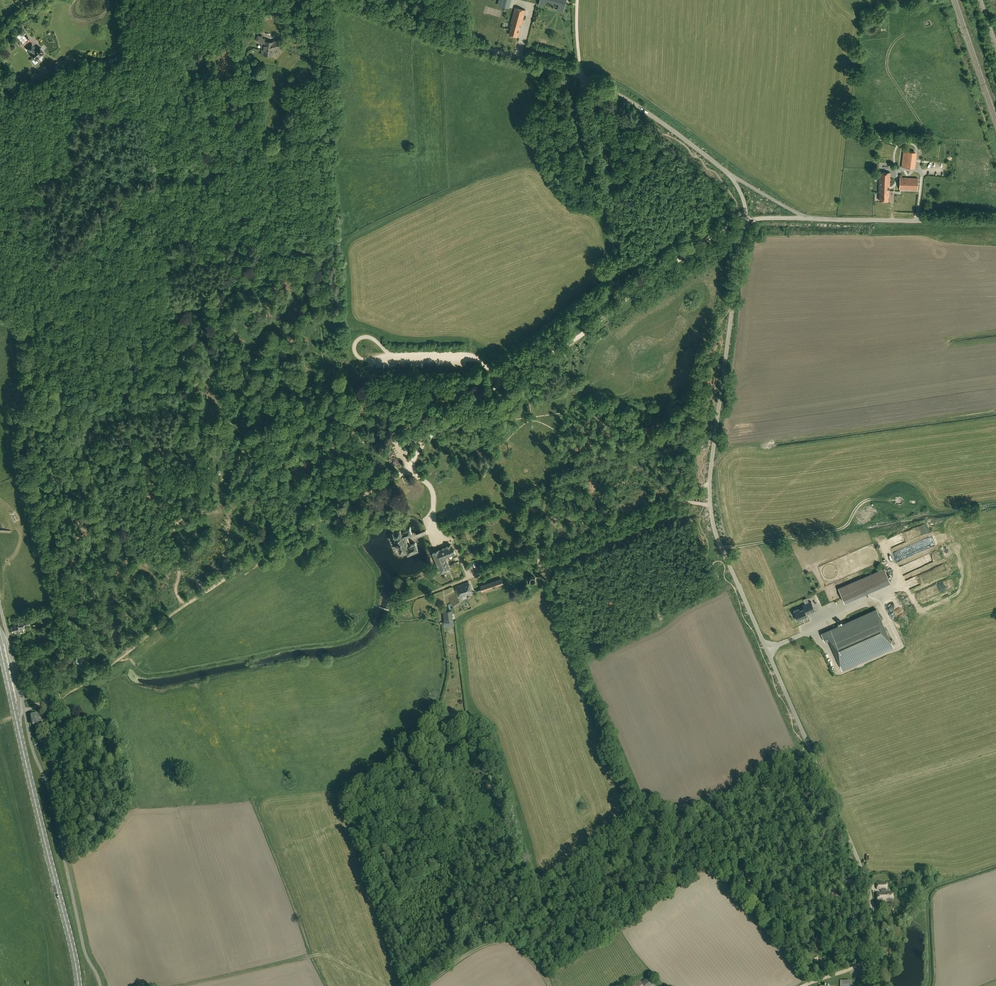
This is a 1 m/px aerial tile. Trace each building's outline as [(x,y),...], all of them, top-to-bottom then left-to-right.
[(558,10),(564,11),(567,0),(560,0),(558,10)] [(526,10),(516,8),(510,27),(511,27),(509,35),(517,37),(519,33),(520,33),(526,10)] [(17,36),(22,43),(28,39),(22,32),(17,36)] [(262,47),(263,47),(262,54),(272,56),(273,50),(284,47),(282,39),(274,41),(267,41),(259,36),(256,40),(262,43),(262,47)] [(36,48),(32,43),(26,48),(30,53),(29,54),(35,61),(45,53),(38,46),(36,48)] [(70,64),(67,57),(59,61),(62,67),(70,64)] [(53,63),(57,73),(62,71),(58,61),(53,63)] [(904,150),(902,167),(915,169),(917,152),(904,150)] [(879,193),(881,193),(880,201),(888,201),(888,197),(889,197),(890,172),(880,172),(879,193)] [(917,190),(918,178),(909,178),(907,178),(900,177),(900,189),(917,190)] [(402,435),(399,431),(392,438),(395,442),(402,435)] [(396,444),(401,449),(409,442),(404,437),(396,444)] [(229,463),(218,461),(216,476),(227,477),(229,463)] [(0,504),(0,533),(14,530),(0,504)] [(393,535),(400,553),(406,551),(407,554),(418,550),(415,542),(408,545),(407,541),(406,538),(405,536),(412,533),(410,526),(402,529),(401,526),(393,529),(395,534),(393,535)] [(433,553),(437,561),(446,557),(456,552),(455,549),(454,550),(452,545),(433,553)] [(446,557),(437,561),(438,563),(433,565),(436,573),(441,571),(442,572),(447,570),(448,572),(452,571),(451,568),(446,557)] [(844,602),(867,592),(861,578),(838,588),(844,602)] [(483,591),(485,590),(486,593),(492,592),(499,590),(498,586),(504,584),(502,579),(481,586),(483,591)] [(458,598),(460,597),(474,592),(470,581),(456,587),(460,596),(458,597),(455,593),(448,598),(451,603),(448,605),(449,610),(443,611),(444,622),(453,621),(452,610),(451,610),(450,606),(452,605),(453,605),(460,601),(458,598)] [(796,616),(794,616),(796,620),(807,616),(806,612),(810,610),(811,612),(815,611),(811,602),(803,606),(804,608),(800,610),(799,608),(793,611),(796,616)] [(877,609),(822,634),(825,641),(829,639),(842,669),(893,646),(877,609)] [(25,626),(30,625),(28,620),(23,621),(19,622),(19,624),(12,627),(13,632),(19,630),(20,632),(23,631),(23,632),(26,631),(25,626)] [(61,730),(60,727),(54,728),(56,736),(61,735),(61,734),(64,734),(63,730),(61,730)] [(888,884),(876,884),(876,889),(881,889),(881,892),(876,892),(877,903),(883,903),(883,902),(894,902),(894,893),(886,893),(886,889),(888,889),(888,884)] [(648,977),(642,982),(644,985),(655,985),(648,977)]
